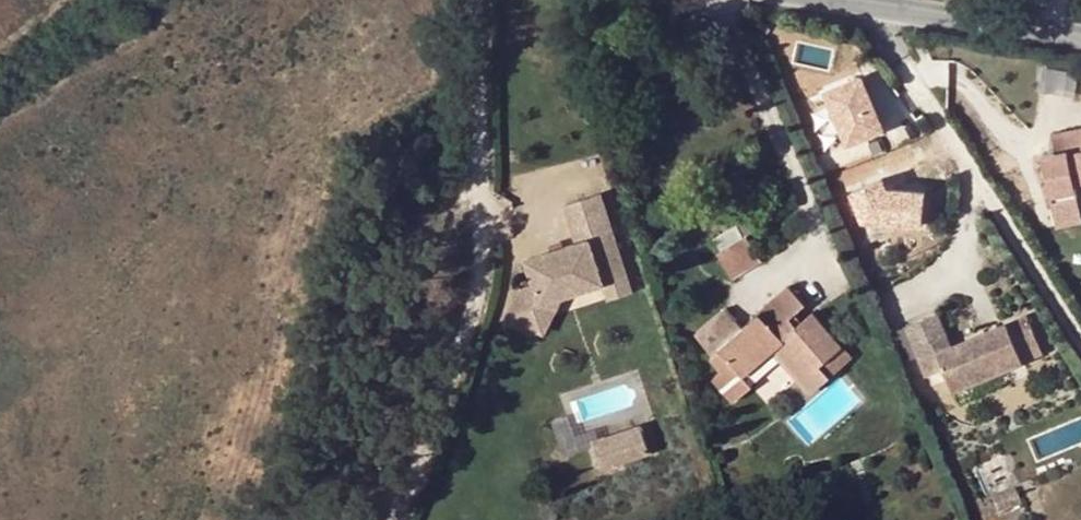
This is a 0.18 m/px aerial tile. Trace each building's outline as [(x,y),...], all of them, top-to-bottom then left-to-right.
[(861,77),(827,91),(849,142),(883,128),(861,77)] [(1080,183),(1080,128),(1050,134),(1053,151),(1042,155),(1052,203),(1069,199),(1076,198),(1074,185),(1080,183)] [(882,178),(852,191),(864,220),(922,225),(926,192),(886,189),(882,178)] [(1074,185),(1076,198),(1069,199),(1074,223),(1080,221),(1080,183),(1074,185)] [(520,285),(506,312),(527,323),(539,300),(560,293),(601,280),(624,272),(598,190),(563,201),(576,239),(525,256),(533,280),(520,285)] [(713,237),(721,250),(718,252),(733,278),(763,260),(748,235),(744,236),(738,224),(713,237)] [(624,272),(601,280),(606,295),(629,288),(624,272)] [(672,279),(659,284),(661,289),(675,285),(672,279)] [(819,365),(841,347),(811,313),(796,326),(789,318),(803,305),(788,287),(741,327),(725,308),(694,336),(710,354),(717,347),(741,375),(773,348),(812,391),(829,377),(819,365)] [(539,300),(527,323),(542,330),(560,293),(539,300)] [(931,311),(899,324),(921,375),(937,369),(945,386),(1015,356),(1008,338),(1028,330),(1020,312),(945,344),(931,311)] [(1008,338),(1015,356),(1035,348),(1028,330),(1008,338)] [(741,375),(717,347),(710,354),(721,366),(712,374),(733,398),(749,383),(741,375)] [(850,358),(841,347),(819,365),(829,377),(850,358)] [(640,422),(594,438),(602,464),(649,449),(640,422)] [(1011,485),(989,495),(995,510),(1017,500),(1011,485)]
